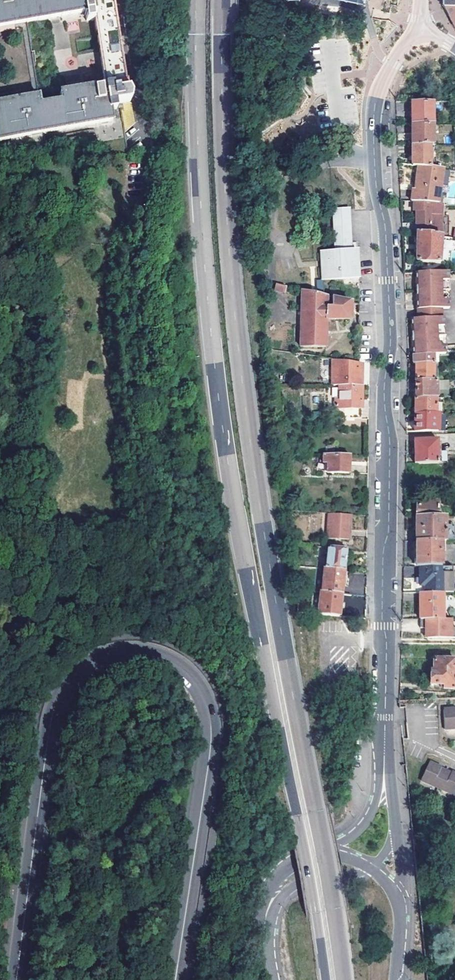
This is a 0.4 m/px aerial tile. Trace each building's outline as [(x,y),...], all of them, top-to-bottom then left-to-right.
[(81,14),(83,28),(95,26),(104,85),(59,92),(60,101),(40,104),(39,95),(0,101),(0,139),(112,122),(111,110),(117,109),(116,104),(130,101),(132,94),(129,88),(127,89),(123,64),(130,62),(122,11),(115,12),(113,0),(0,0),(0,26),(81,14)] [(454,28),(454,8),(444,7),(454,28)] [(433,125),(432,102),(411,102),(412,125),(433,125)] [(433,125),(412,125),(412,145),(433,145),(433,125)] [(436,169),(436,145),(433,145),(412,145),(412,166),(418,167),(436,169)] [(413,189),(411,202),(415,203),(440,204),(445,171),(436,169),(418,167),(415,190),(413,189)] [(440,204),(415,203),(415,212),(417,212),(417,233),(442,237),(442,204),(440,204)] [(335,251),(322,252),(322,264),(323,279),(359,278),(358,250),(355,250),(352,250),(350,209),(333,210),(335,251)] [(442,237),(417,233),(417,262),(441,262),(442,237)] [(449,273),(416,273),(417,310),(443,309),(449,309),(449,300),(450,296),(449,273)] [(274,290),(285,293),(287,285),(276,282),(274,290)] [(328,295),(303,290),(300,347),(326,347),(327,319),(350,320),(351,301),(333,297),(333,306),(327,306),(328,295)] [(443,309),(417,310),(417,319),(443,318),(443,309)] [(411,319),(413,356),(434,355),(440,354),(445,354),(445,331),(444,326),(443,318),(417,319),(411,319)] [(434,363),(434,355),(413,356),(413,363),(415,363),(434,363)] [(363,374),(363,363),(332,358),(332,385),(340,385),(363,385),(363,374)] [(415,363),(415,381),(434,381),(434,363),(415,363)] [(415,399),(435,399),(437,399),(436,381),(434,381),(415,381),(415,399)] [(363,385),(340,385),(339,402),(337,402),(337,408),(345,408),(345,417),(362,418),(363,385)] [(414,399),(414,415),(434,414),(435,399),(415,399),(414,399)] [(414,427),(414,431),(437,431),(437,414),(434,414),(414,415),(414,427)] [(415,440),(415,463),(415,464),(438,463),(451,463),(450,452),(441,452),(441,441),(438,441),(438,440),(415,440)] [(349,455),(323,454),(323,463),(327,463),(326,472),(349,473),(349,455)] [(416,516),(438,516),(438,500),(420,500),(420,506),(416,506),(416,516)] [(328,513),(327,537),(349,539),(350,514),(328,513)] [(416,516),(416,541),(441,541),(445,541),(445,516),(438,516),(416,516)] [(420,566),(440,566),(442,566),(441,541),(416,541),(416,566),(420,566)] [(344,571),(346,548),(328,547),(326,569),(344,571)] [(440,566),(420,566),(420,585),(425,585),(425,593),(444,593),(444,574),(440,574),(440,566)] [(440,566),(440,574),(444,574),(444,593),(454,593),(454,574),(453,574),(453,566),(442,566),(440,566)] [(324,569),(322,591),(341,593),(344,571),(326,569),(324,569)] [(340,605),(341,593),(322,591),(320,591),(318,615),(339,617),(340,605)] [(420,593),(420,619),(443,619),(444,605),(450,605),(450,598),(444,598),(444,593),(425,593),(420,593)] [(420,619),(420,628),(425,628),(427,628),(427,637),(454,638),(454,628),(451,628),(451,619),(443,619),(420,619)] [(431,672),(454,672),(454,661),(434,660),(434,671),(431,671),(431,672)] [(431,672),(431,687),(445,688),(444,689),(454,689),(454,672),(431,672)] [(454,729),(454,711),(454,710),(442,710),(443,730),(454,729)] [(437,789),(454,797),(454,795),(454,775),(450,773),(450,774),(445,772),(440,769),(441,768),(429,763),(420,781),(437,789)]
